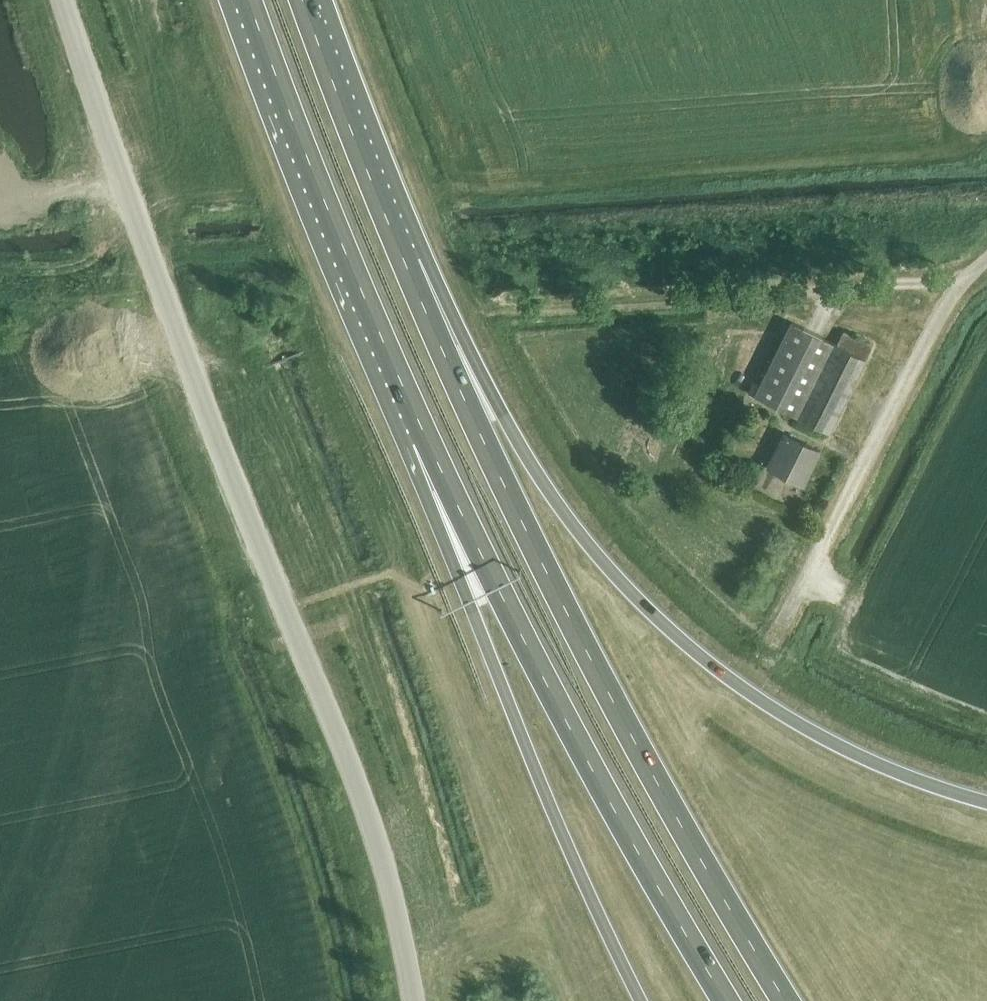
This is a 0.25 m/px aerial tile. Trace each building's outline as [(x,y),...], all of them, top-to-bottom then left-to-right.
[(692,364),(780,408),(829,433),(872,346),(843,331),(836,345),(791,322),(784,337),(727,333),(718,352),(702,344),(692,364)] [(768,467),(770,468),(803,485),(820,451),(785,434),(768,467)]
